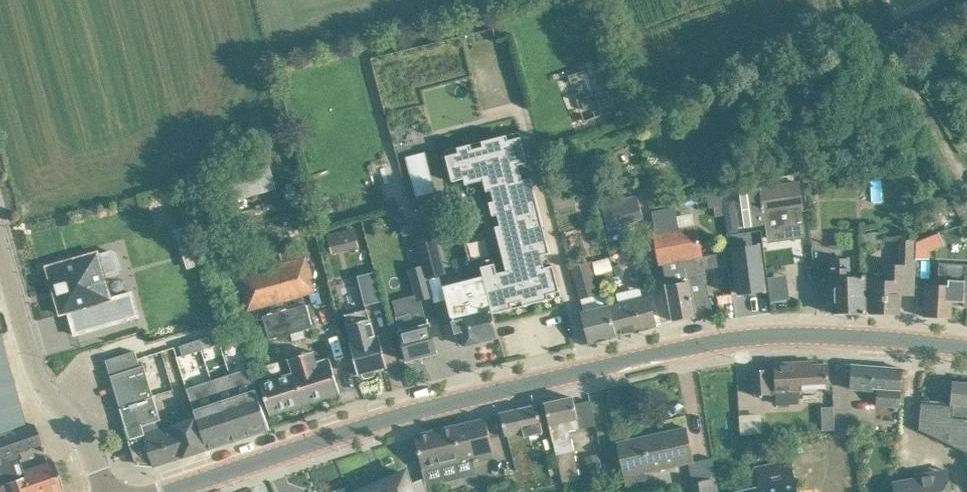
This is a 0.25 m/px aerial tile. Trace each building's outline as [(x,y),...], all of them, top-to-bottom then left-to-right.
[(502,64),(499,47),(487,49),(492,87),(510,84),(507,64),(502,64)] [(526,157),(524,152),(520,136),(508,139),(507,134),(481,141),(482,145),(472,148),(471,143),(457,147),(458,152),(445,155),(452,180),(464,177),(465,183),(483,179),(486,190),(491,188),(494,200),(489,201),(492,214),(498,213),(501,224),(495,225),(506,270),(498,272),(495,263),(481,266),(484,277),(482,278),(493,312),(512,307),(510,303),(522,300),(523,305),(547,299),(546,294),(559,291),(553,265),(544,267),(541,255),(550,253),(531,176),(522,178),(518,164),(527,162),(526,157)] [(909,143),(902,153),(915,161),(922,152),(909,143)] [(405,156),(415,197),(436,192),(426,151),(405,156)] [(856,163),(838,163),(838,177),(855,176),(856,176),(856,163)] [(602,180),(591,183),(593,193),(604,190),(602,180)] [(761,189),(738,192),(742,227),(765,223),(767,234),(790,231),(792,239),(806,237),(804,217),(802,208),(803,208),(800,183),(795,183),(761,188),(761,189)] [(607,227),(643,218),(636,193),(601,201),(607,227)] [(720,193),(707,196),(708,208),(722,206),(720,193)] [(452,195),(428,202),(431,216),(432,218),(457,211),(452,195)] [(350,196),(338,198),(342,216),(353,213),(350,196)] [(670,211),(654,213),(657,233),(655,233),(657,244),(660,264),(663,264),(665,271),(664,271),(673,320),(675,320),(695,316),(695,312),(712,309),(708,290),(703,256),(698,225),(695,225),(679,228),(677,216),(676,210),(670,211)] [(431,216),(412,221),(424,265),(427,277),(428,277),(428,276),(446,272),(432,218),(431,216)] [(733,223),(725,224),(726,234),(738,232),(737,225),(733,223)] [(200,264),(187,226),(175,230),(188,268),(200,264)] [(346,230),(327,234),(328,236),(331,253),(348,249),(347,243),(356,241),(353,228),(346,230)] [(938,258),(965,259),(966,231),(939,229),(938,258)] [(880,231),(861,234),(863,245),(882,242),(880,231)] [(632,240),(618,244),(621,256),(635,252),(632,240)] [(900,265),(887,265),(887,281),(871,281),(870,313),(900,314),(901,294),(914,294),(915,259),(916,242),(916,241),(901,240),(900,265)] [(916,242),(915,259),(929,259),(929,251),(929,250),(916,242)] [(762,245),(736,249),(741,288),(767,284),(762,245)] [(247,310),(315,291),(302,247),(262,258),(259,249),(232,256),(247,310)] [(98,252),(47,267),(61,314),(68,312),(91,305),(98,328),(139,317),(132,293),(110,299),(104,276),(115,273),(119,268),(115,254),(111,251),(99,255),(98,252)] [(724,252),(716,254),(718,266),(726,264),(724,252)] [(612,266),(609,257),(591,262),(595,274),(595,275),(603,273),(613,270),(612,266)] [(849,258),(832,258),(833,313),(866,312),(865,276),(849,276),(849,258)] [(584,312),(581,313),(589,342),(616,336),(609,305),(608,306),(604,292),(598,293),(593,275),(595,274),(591,262),(591,260),(571,266),(584,312)] [(940,263),(939,285),(928,285),(926,316),(950,317),(951,305),(964,306),(964,307),(966,307),(966,265),(940,263)] [(620,264),(612,266),(613,270),(614,276),(623,274),(620,264)] [(424,265),(409,269),(417,300),(433,296),(428,277),(427,277),(424,265)] [(383,301),(376,272),(358,276),(366,305),(383,301)] [(499,337),(493,314),(482,278),(446,287),(458,340),(464,339),(466,345),(499,337)] [(657,326),(650,295),(609,305),(616,336),(657,326)] [(305,304),(263,316),(269,339),(312,327),(305,304)] [(368,309),(344,315),(358,373),(386,366),(380,338),(375,339),(368,309)] [(410,313),(396,317),(408,360),(437,353),(428,318),(413,322),(410,313)] [(221,320),(209,324),(214,339),(226,336),(221,320)] [(208,336),(179,346),(182,356),(211,346),(208,336)] [(0,350),(0,368),(8,365),(4,349),(0,350)] [(136,351),(105,360),(110,376),(110,375),(130,370),(140,367),(136,351)] [(227,373),(249,366),(244,351),(223,358),(227,373)] [(341,392),(335,373),(330,358),(317,362),(313,352),(290,359),(293,370),(291,371),(292,374),(260,384),(270,414),(341,392)] [(776,372),(769,373),(769,370),(753,371),(754,394),(776,393),(777,403),(800,402),(799,389),(829,387),(828,365),(797,366),(796,362),(775,364),(776,372)] [(876,406),(900,407),(903,368),(851,364),(850,388),(872,390),(873,387),(877,387),(876,406)] [(12,380),(8,365),(0,368),(0,384),(12,380)] [(171,456),(181,453),(178,441),(164,445),(160,434),(159,431),(156,432),(152,421),(161,419),(144,365),(140,367),(130,370),(110,375),(136,463),(146,464),(153,462),(155,467),(171,462),(171,456)] [(188,388),(201,430),(207,449),(270,429),(250,368),(188,388)] [(17,396),(12,380),(0,384),(0,401),(17,396)] [(922,402),(920,428),(966,450),(966,383),(954,382),(952,404),(951,405),(922,402)] [(21,411),(17,396),(0,401),(0,418),(8,416),(21,411)] [(573,397),(545,403),(563,481),(580,477),(569,430),(596,424),(591,401),(575,404),(573,397)] [(524,450),(523,444),(527,443),(525,436),(543,432),(537,405),(500,413),(508,448),(509,448),(515,473),(529,470),(526,456),(529,455),(528,449),(524,450)] [(21,411),(8,416),(0,418),(0,435),(25,427),(21,411)] [(181,453),(183,458),(207,450),(196,417),(164,427),(161,419),(152,421),(156,432),(159,431),(160,434),(164,445),(178,441),(181,453)] [(488,417),(414,435),(422,468),(473,456),(474,461),(493,456),(492,451),(496,450),(488,417)] [(60,483),(53,461),(47,463),(23,471),(19,459),(21,458),(19,451),(40,444),(33,424),(25,427),(0,435),(0,477),(2,484),(4,483),(7,491),(55,491),(63,489),(60,483)] [(717,477),(699,481),(691,447),(687,427),(617,443),(624,476),(690,461),(694,480),(688,481),(691,491),(720,491),(717,477)] [(832,437),(812,441),(814,452),(835,448),(832,437)] [(599,454),(584,457),(588,472),(602,469),(599,454)] [(759,487),(738,491),(798,491),(791,460),(755,468),(759,487)] [(359,490),(360,491),(416,491),(412,483),(406,470),(359,490)] [(894,483),(896,491),(950,491),(947,473),(894,483)]
